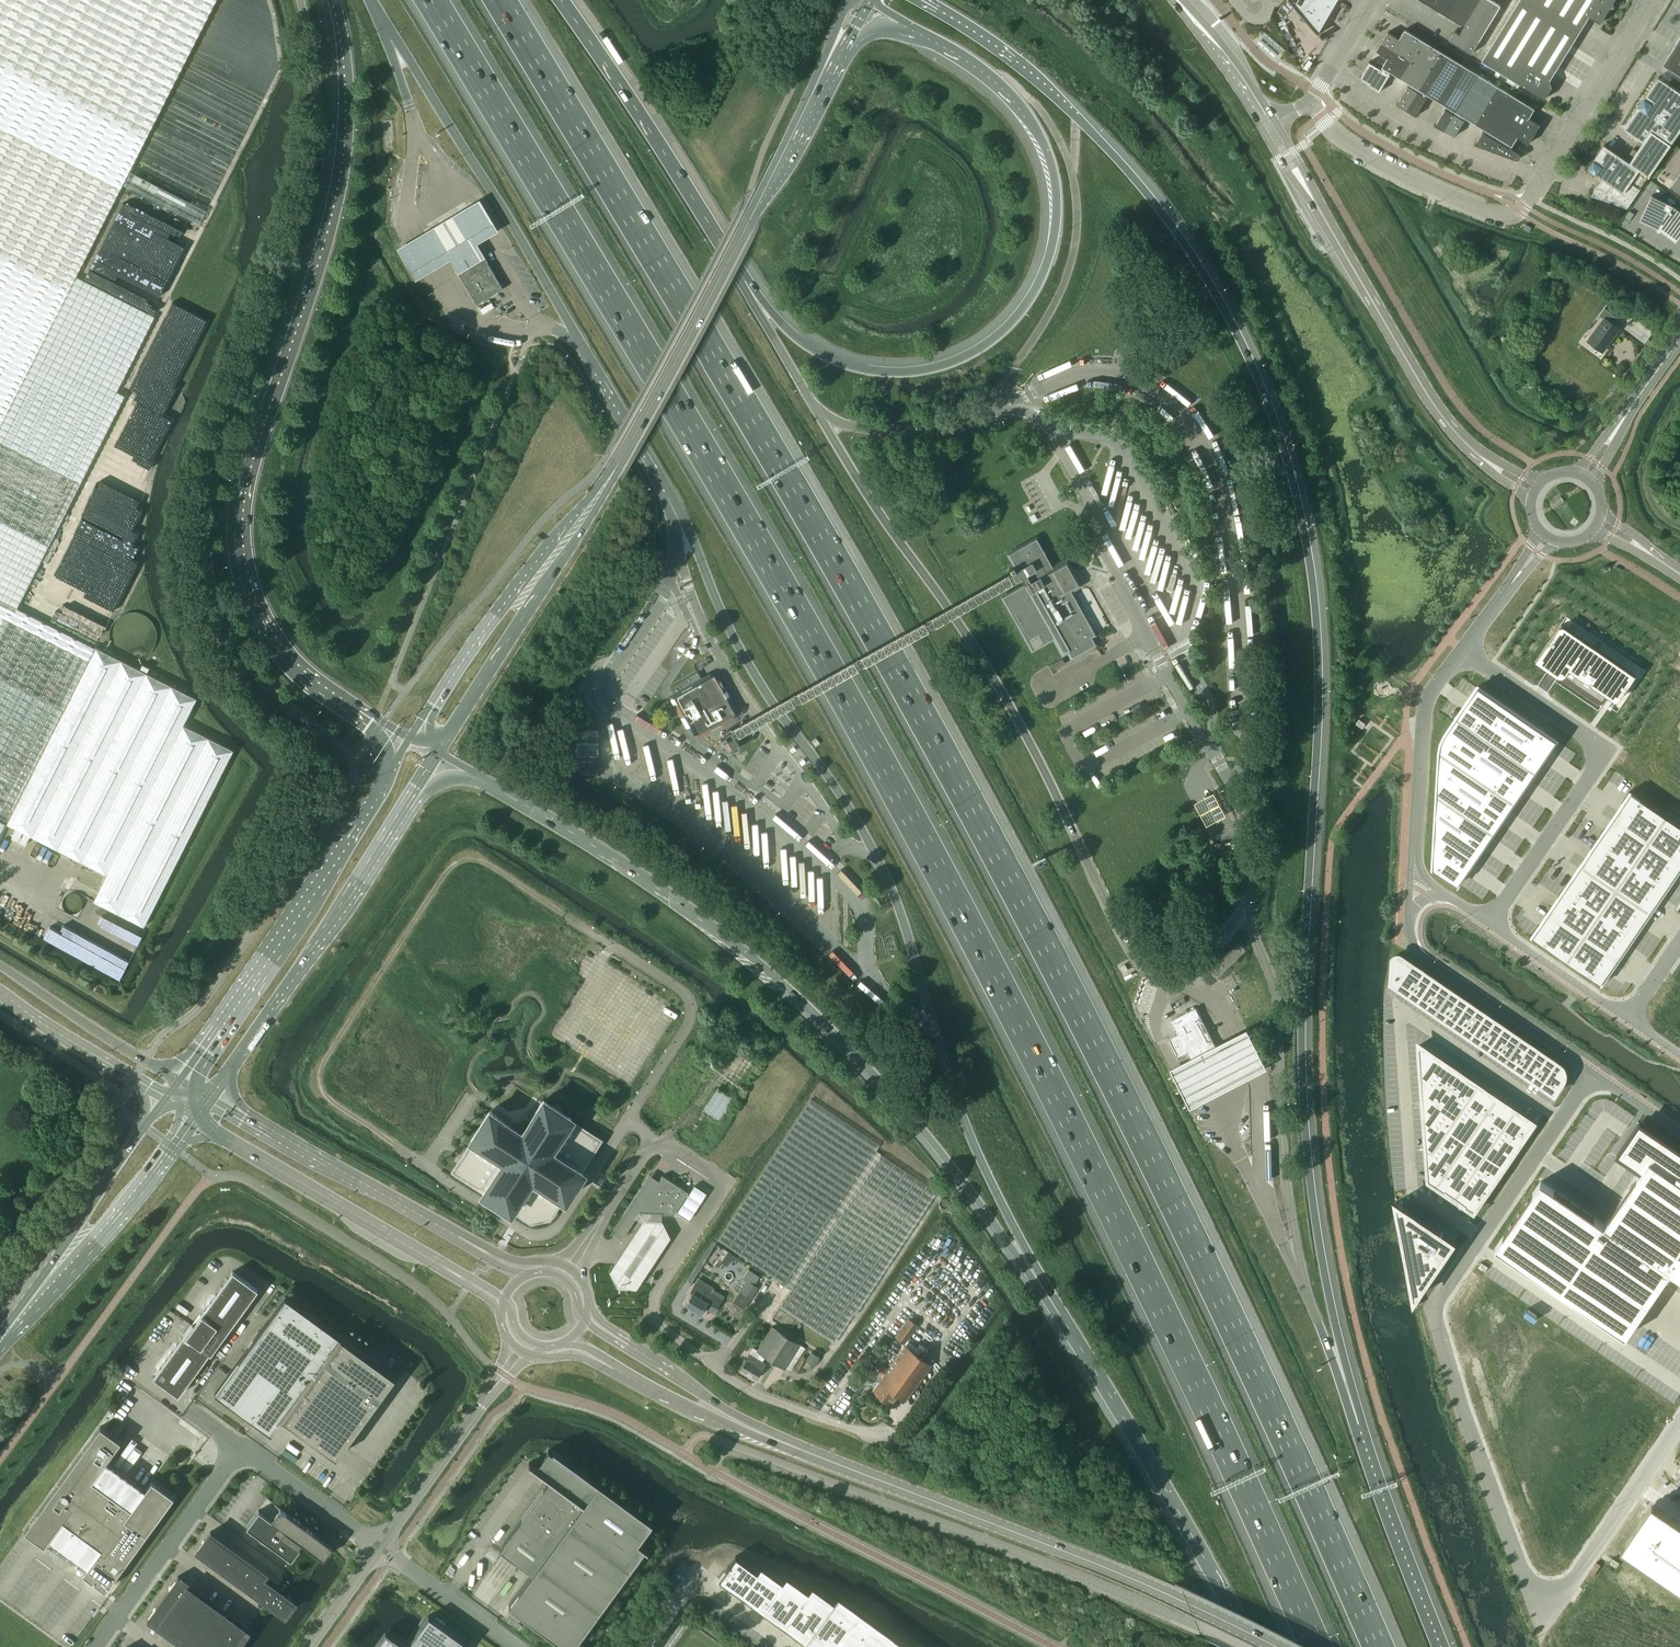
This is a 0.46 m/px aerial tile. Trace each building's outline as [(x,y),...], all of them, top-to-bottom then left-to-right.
[(214,0),(0,0),(0,839),(8,824),(107,874),(93,900),(144,926),(233,749),(183,723),(196,698),(113,656),(95,647),(17,607),(124,395),(116,391),(154,316),(75,276),(134,159),(214,0)] [(1295,6),(1302,15),(1301,17),(1300,17),(1306,20),(1310,24),(1314,29),(1319,34),(1324,39),(1324,38),(1320,33),(1319,32),(1337,0),(1290,0),(1295,6)] [(1432,5),(1449,16),(1458,0),(1435,0),(1432,5)] [(1465,25),(1466,26),(1481,0),(1458,0),(1449,16),(1465,25)] [(1465,25),(1460,34),(1455,31),(1450,39),(1472,53),(1501,5),(1493,0),(1481,0),(1466,26),(1465,25)] [(1577,36),(1589,16),(1601,23),(1610,7),(1615,6),(1614,1),(1614,0),(1519,0),(1519,1),(1577,36)] [(1550,80),(1577,36),(1519,1),(1482,60),(1545,99),(1553,86),(1552,85),(1550,80)] [(1412,59),(1423,40),(1418,37),(1419,37),(1405,29),(1399,38),(1388,31),(1382,41),(1412,59)] [(1663,64),(1679,75),(1679,37),(1663,64)] [(1423,40),(1412,59),(1400,77),(1410,83),(1409,85),(1408,85),(1408,86),(1398,103),(1397,103),(1407,109),(1442,51),(1423,40)] [(1391,72),(1400,77),(1412,59),(1382,41),(1377,50),(1388,57),(1382,66),(1391,72)] [(1460,63),(1442,51),(1407,109),(1416,116),(1417,115),(1416,115),(1427,97),(1428,98),(1428,97),(1427,97),(1428,95),(1438,101),(1460,63)] [(1391,72),(1382,66),(1381,68),(1369,61),(1369,62),(1361,76),(1360,76),(1360,77),(1380,91),(1380,90),(1389,74),(1390,75),(1390,74),(1391,72)] [(1479,74),(1460,63),(1438,101),(1447,106),(1446,108),(1445,108),(1445,109),(1436,125),(1435,124),(1435,125),(1445,130),(1479,74)] [(1498,86),(1479,74),(1445,130),(1456,135),(1456,134),(1464,120),(1465,120),(1465,119),(1466,117),(1475,123),(1498,86)] [(1626,123),(1626,124),(1625,125),(1625,126),(1625,127),(1626,128),(1626,129),(1627,130),(1640,138),(1637,143),(1641,145),(1637,151),(1633,148),(1626,159),(1604,144),(1588,168),(1603,178),(1595,190),(1594,192),(1594,193),(1595,195),(1596,196),(1597,197),(1627,208),(1679,131),(1679,91),(1658,77),(1626,123)] [(1520,153),(1519,152),(1511,147),(1512,145),(1494,134),(1506,115),(1517,97),(1498,86),(1475,123),(1485,129),(1484,131),(1483,130),(1482,131),(1483,131),(1476,143),(1475,143),(1475,144),(1517,159),(1518,159),(1519,159),(1520,159),(1520,158),(1521,157),(1521,156),(1521,155),(1521,154),(1520,154),(1520,153)] [(1517,97),(1506,115),(1535,134),(1540,124),(1529,117),(1535,108),(1521,100),(1517,97)] [(1535,134),(1506,115),(1494,134),(1512,145),(1518,136),(1529,143),(1535,134)] [(1670,187),(1679,194),(1679,173),(1670,187)] [(447,256),(457,271),(458,270),(459,272),(483,257),(482,256),(484,255),(474,238),(496,226),(478,194),(397,243),(416,275),(447,256)] [(1679,235),(1679,210),(1671,204),(1652,195),(1640,219),(1657,227),(1661,230),(1676,241),(1679,235)] [(1526,224),(1523,228),(1529,232),(1532,227),(1526,224)] [(458,273),(477,304),(502,289),(503,288),(503,287),(502,287),(484,257),(485,257),(484,255),(482,256),(483,257),(459,272),(458,270),(457,271),(458,273)] [(1604,318),(1588,340),(1603,351),(1620,328),(1613,323),(1618,317),(1605,307),(1600,315),(1604,318)] [(1015,564),(1009,568),(1012,572),(1014,576),(1016,580),(1021,577),(1025,583),(1002,596),(1032,650),(1055,637),(1063,651),(1067,649),(1071,657),(1095,643),(1091,636),(1094,634),(1065,581),(1067,575),(1060,564),(1053,568),(1036,538),(1009,553),(1015,564)] [(741,738),(1016,580),(1014,576),(1012,572),(735,728),(738,733),(741,738)] [(1566,617),(1536,661),(1548,670),(1538,686),(1547,692),(1558,676),(1558,677),(1555,681),(1598,710),(1604,702),(1617,712),(1645,671),(1566,617)] [(1062,657),(1052,663),(1055,669),(1065,663),(1062,657)] [(690,675),(670,686),(672,689),(675,696),(673,697),(672,697),(673,698),(672,699),(674,703),(675,702),(683,717),(682,717),(687,726),(688,726),(694,736),(720,721),(728,717),(735,713),(713,675),(703,681),(698,672),(697,671),(694,673),(690,675)] [(1478,686),(1457,717),(1536,771),(1557,740),(1478,686)] [(1444,735),(1440,750),(1515,801),(1536,771),(1457,717),(1444,735)] [(1359,718),(1355,723),(1362,728),(1363,727),(1365,724),(1365,723),(1359,718)] [(575,752),(598,752),(598,726),(576,725),(575,752)] [(733,750),(737,748),(740,747),(734,736),(731,730),(730,731),(724,734),(724,735),(721,737),(723,741),(727,739),(732,749),(733,750)] [(1440,750),(1437,793),(1494,832),(1515,801),(1440,750)] [(1226,812),(1214,789),(1203,794),(1194,799),(1207,822),(1215,818),(1226,812)] [(1630,790),(1614,815),(1648,838),(1665,813),(1630,790)] [(1437,793),(1433,868),(1458,885),(1494,832),(1437,793)] [(1648,838),(1679,859),(1679,823),(1665,813),(1648,838)] [(1614,815),(1598,839),(1632,862),(1648,838),(1614,815)] [(1632,862),(1666,885),(1679,864),(1679,859),(1648,838),(1632,862)] [(1598,839),(1581,864),(1615,887),(1632,862),(1598,839)] [(1632,862),(1615,887),(1650,910),(1666,885),(1632,862)] [(1581,864),(1565,888),(1599,911),(1615,887),(1581,864)] [(1615,887),(1599,911),(1633,934),(1650,910),(1615,887)] [(1565,888),(1549,913),(1583,936),(1599,911),(1565,888)] [(1599,911),(1583,936),(1617,959),(1633,934),(1599,911)] [(1549,913),(1532,937),(1566,960),(1583,936),(1549,913)] [(1583,936),(1566,960),(1601,983),(1617,959),(1583,936)] [(1390,961),(1389,981),(1399,988),(1414,965),(1401,956),(1397,955),(1394,955),(1391,957),(1390,961)] [(1125,963),(1120,966),(1124,972),(1129,969),(1125,963)] [(1414,965),(1399,988),(1408,994),(1423,971),(1414,965)] [(1423,971),(1408,994),(1417,1000),(1432,977),(1423,971)] [(1432,977),(1417,1000),(1425,1006),(1441,983),(1432,977)] [(1441,983),(1425,1006),(1434,1012),(1450,989),(1441,983)] [(1450,989),(1434,1012),(1443,1018),(1459,995),(1450,989)] [(1459,995),(1443,1018),(1452,1024),(1467,1001),(1459,995)] [(1467,1001),(1452,1024),(1461,1030),(1476,1007),(1467,1001)] [(1476,1007),(1461,1030),(1470,1036),(1485,1013),(1476,1007)] [(1178,1034),(1169,1039),(1178,1056),(1187,1051),(1192,1061),(1216,1048),(1196,1008),(1171,1020),(1178,1034)] [(1485,1013),(1470,1036),(1479,1042),(1494,1020),(1485,1013)] [(1494,1020),(1479,1042),(1487,1048),(1503,1026),(1494,1020)] [(1503,1026),(1487,1048),(1496,1054),(1512,1032),(1503,1026)] [(1247,1028),(1172,1068),(1192,1107),(1267,1067),(1247,1028)] [(1512,1032),(1496,1054),(1505,1060),(1521,1038),(1512,1032)] [(1521,1038),(1505,1060),(1514,1066),(1530,1044),(1521,1038)] [(1530,1044),(1514,1066),(1523,1072),(1538,1050),(1530,1044)] [(1459,1072),(1419,1045),(1422,1088),(1440,1100),(1459,1072)] [(1538,1050),(1523,1072),(1532,1079),(1547,1056),(1538,1050)] [(1547,1056),(1532,1079),(1541,1085),(1557,1062),(1547,1056)] [(1557,1062),(1541,1085),(1553,1093),(1559,1085),(1558,1084),(1560,1081),(1561,1081),(1562,1071),(1557,1062)] [(1459,1072),(1440,1100),(1458,1113),(1478,1084),(1459,1072)] [(1458,1113),(1448,1128),(1466,1141),(1496,1096),(1478,1084),(1458,1113)] [(718,1088),(703,1110),(719,1121),(734,1098),(718,1088)] [(1440,1100),(1422,1088),(1424,1111),(1427,1160),(1448,1128),(1458,1113),(1440,1100)] [(1496,1096),(1466,1141),(1485,1154),(1515,1109),(1496,1096)] [(583,1171),(579,1169),(598,1139),(569,1120),(571,1117),(543,1099),(522,1132),(489,1110),(471,1138),(474,1140),(455,1170),(484,1189),(482,1192),(510,1211),(512,1207),(531,1220),(548,1216),(561,1197),(565,1199),(583,1171)] [(718,1241),(791,1289),(780,1307),(834,1342),(936,1190),(876,1150),(880,1145),(811,1099),(718,1241)] [(1515,1109),(1485,1154),(1504,1167),(1534,1122),(1515,1109)] [(1496,1247),(1626,1336),(1670,1271),(1679,1277),(1679,1150),(1639,1122),(1618,1153),(1642,1170),(1605,1224),(1541,1181),(1496,1247)] [(1448,1128),(1427,1160),(1428,1180),(1436,1185),(1466,1141),(1448,1128)] [(1466,1141),(1436,1185),(1455,1198),(1485,1154),(1466,1141)] [(1485,1154),(1455,1198),(1474,1211),(1504,1167),(1485,1154)] [(641,1186),(611,1231),(619,1236),(622,1238),(639,1211),(673,1214),(688,1192),(662,1175),(651,1193),(641,1186)] [(1442,1233),(1397,1202),(1415,1297),(1451,1243),(1440,1236),(1442,1233)] [(621,1259),(613,1273),(621,1287),(639,1289),(649,1275),(673,1238),(665,1223),(665,1220),(666,1215),(641,1213),(637,1219),(642,1222),(645,1224),(621,1259)] [(1481,1262),(1478,1267),(1485,1271),(1488,1266),(1481,1262)] [(209,1353),(210,1354),(258,1289),(233,1271),(194,1324),(192,1323),(153,1377),(178,1395),(209,1353)] [(692,1293),(685,1303),(700,1313),(704,1307),(713,1313),(724,1297),(714,1291),(712,1294),(696,1284),(690,1292),(692,1293)] [(394,1376),(285,1297),(215,1393),(271,1434),(282,1418),(336,1457),(394,1376)] [(908,1320),(896,1337),(905,1343),(917,1325),(908,1320)] [(757,1350),(754,1347),(739,1369),(756,1379),(766,1363),(757,1358),(761,1353),(785,1368),(800,1344),(772,1327),(757,1350)] [(882,1377),(872,1391),(890,1404),(897,1395),(905,1400),(931,1364),(905,1346),(888,1369),(882,1365),(877,1373),(882,1377)] [(818,1356),(812,1352),(807,1360),(813,1364),(818,1356)] [(151,1480),(145,1489),(106,1460),(120,1441),(100,1426),(24,1530),(44,1545),(48,1539),(87,1567),(83,1573),(105,1589),(173,1496),(151,1480)] [(597,1483),(596,1484),(548,1449),(536,1467),(529,1462),(528,1463),(550,1479),(499,1549),(532,1572),(508,1604),(567,1646),(571,1646),(644,1547),(647,1549),(637,1541),(651,1521),(597,1481),(597,1482),(597,1483)] [(259,1510),(247,1526),(291,1558),(300,1545),(302,1543),(303,1543),(310,1548),(312,1549),(321,1555),(326,1548),(330,1543),(319,1535),(300,1521),(294,1516),(281,1507),(268,1497),(259,1510)] [(1620,1548),(1679,1589),(1679,1522),(1662,1510),(1652,1503),(1644,1514),(1620,1548)] [(197,1551),(198,1550),(264,1598),(263,1600),(264,1601),(265,1599),(284,1613),(285,1612),(286,1613),(294,1602),(293,1601),(294,1600),(275,1586),(278,1581),(277,1580),(277,1581),(211,1532),(210,1531),(197,1550),(197,1551)] [(718,1579),(812,1646),(908,1646),(837,1595),(833,1601),(811,1585),(807,1591),(786,1575),(782,1581),(760,1565),(756,1571),(735,1556),(718,1579)] [(1613,1557),(1609,1562),(1616,1567),(1619,1562),(1613,1557)] [(179,1577),(178,1576),(147,1619),(148,1619),(157,1626),(158,1625),(189,1646),(230,1646),(245,1626),(244,1627),(187,1585),(188,1584),(179,1577)] [(81,1617),(86,1621),(96,1608),(90,1604),(81,1617)] [(428,1615),(407,1645),(392,1635),(385,1630),(373,1646),(464,1646),(467,1643),(428,1615)]
